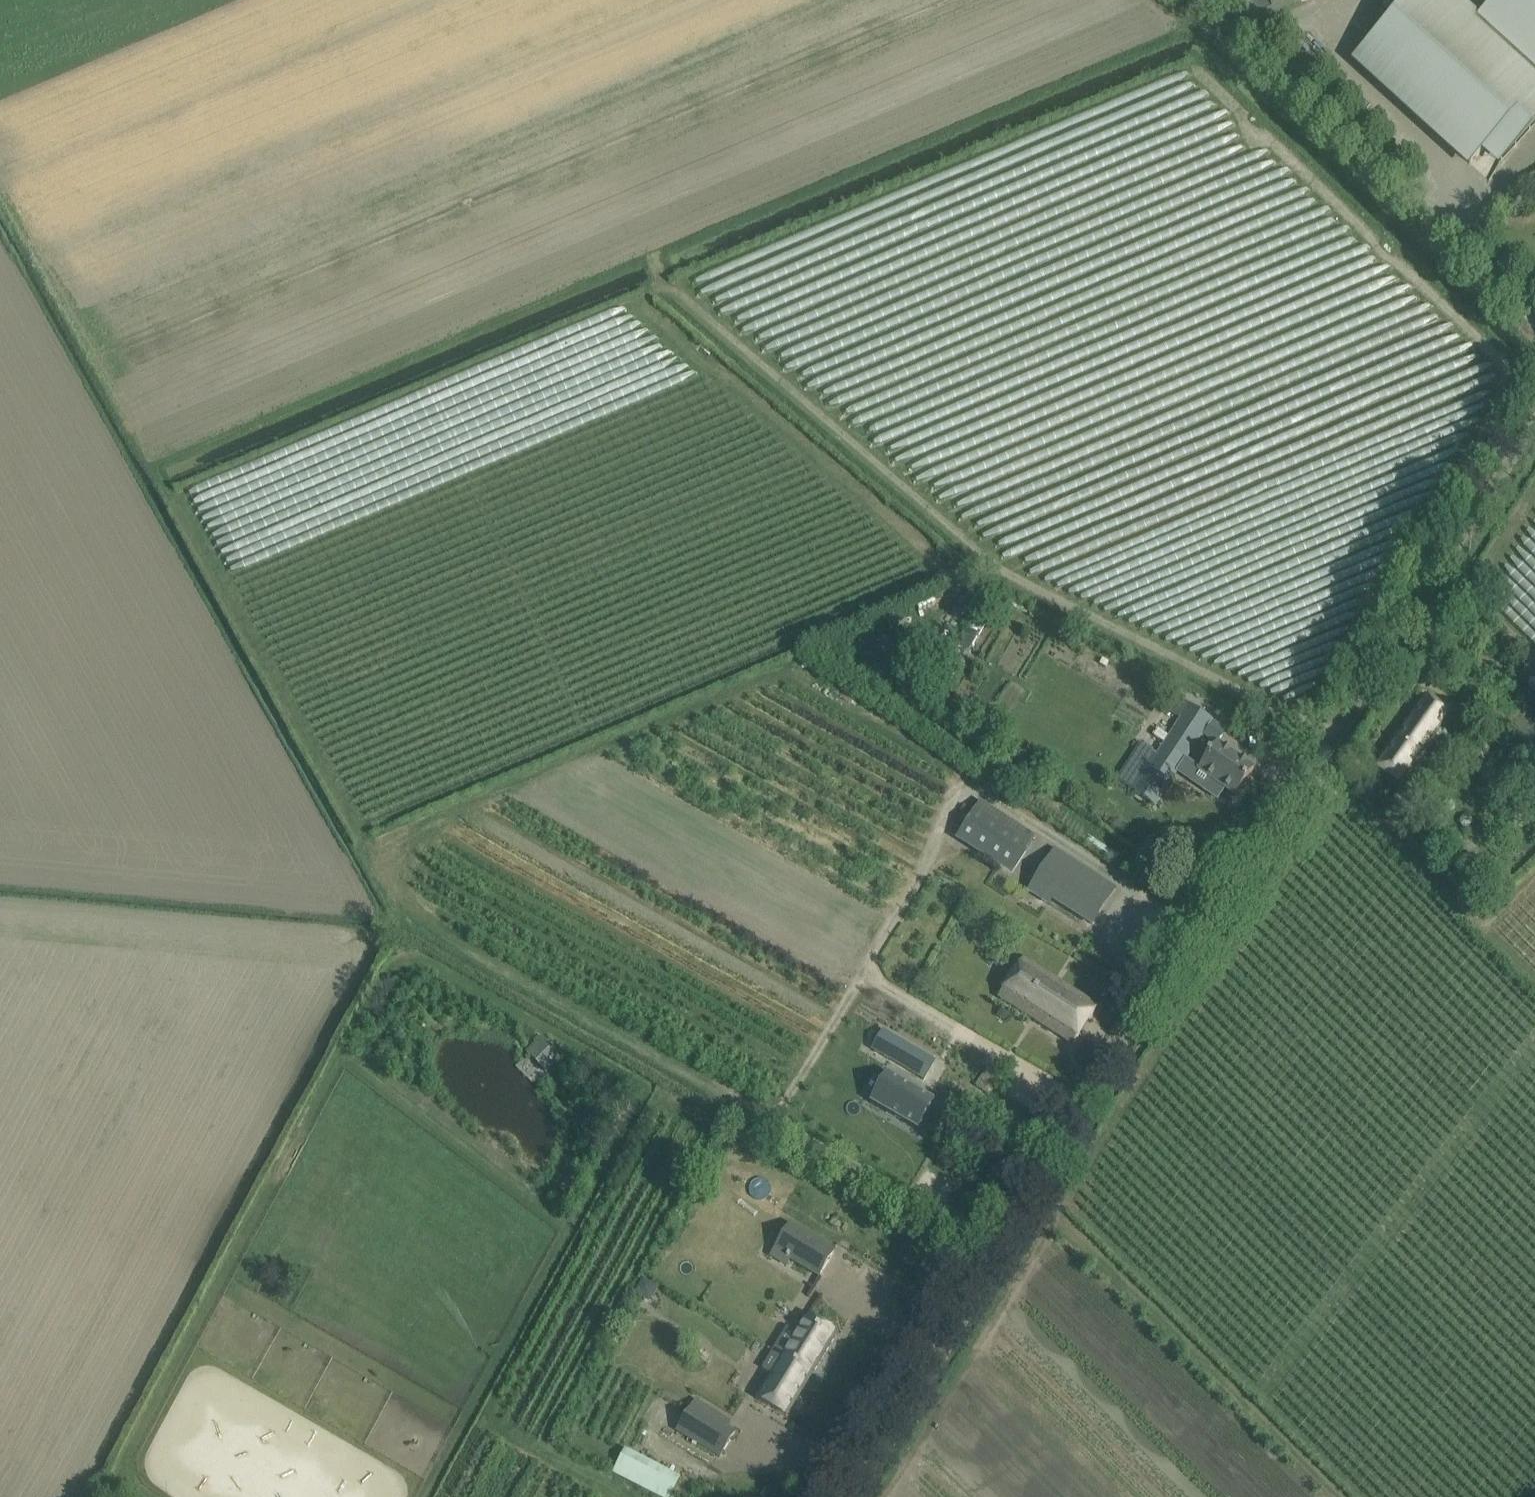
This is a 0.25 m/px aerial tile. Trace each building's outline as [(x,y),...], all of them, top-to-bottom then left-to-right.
[(1248,0),(1246,1),(1252,19),(1263,15),(1263,16),(1310,0),(1248,0)] [(1355,59),(1470,164),(1534,93),(1534,0),(1496,0),(1476,23),(1451,0),(1409,0),(1355,59)] [(1425,696),(1375,766),(1401,785),(1451,715),(1425,696)] [(1115,781),(1154,806),(1202,734),(1210,740),(1220,726),(1176,698),(1167,712),(1181,721),(1159,755),(1140,742),(1115,781)] [(1254,770),(1248,766),(1217,744),(1198,771),(1210,779),(1202,790),(1217,801),(1225,789),(1235,797),(1254,770)] [(1410,792),(1436,811),(1444,798),(1418,780),(1410,792)] [(1000,803),(976,835),(1028,874),(1052,842),(1000,803)] [(1054,851),(1028,892),(1049,905),(1052,899),(1092,925),(1101,912),(1082,900),(1096,879),(1114,891),(1115,890),(1054,851)] [(1001,999),(1056,1034),(1073,1045),(1097,1007),(1026,961),(1001,999)] [(884,1032),(873,1051),(924,1080),(935,1061),(884,1032)] [(560,1057),(541,1038),(530,1049),(549,1068),(560,1057)] [(887,1073),(869,1102),(917,1131),(936,1101),(887,1073)] [(790,1226),(782,1238),(783,1239),(784,1238),(796,1246),(788,1258),(819,1277),(834,1253),(790,1226)] [(657,1287),(643,1279),(634,1294),(648,1302),(657,1287)] [(788,1328),(776,1349),(814,1372),(837,1335),(806,1316),(796,1333),(788,1328)] [(786,1417),(814,1372),(776,1349),(763,1369),(771,1374),(756,1399),(786,1417)] [(714,1421),(718,1415),(695,1401),(677,1431),(720,1457),(735,1433),(714,1421)]
